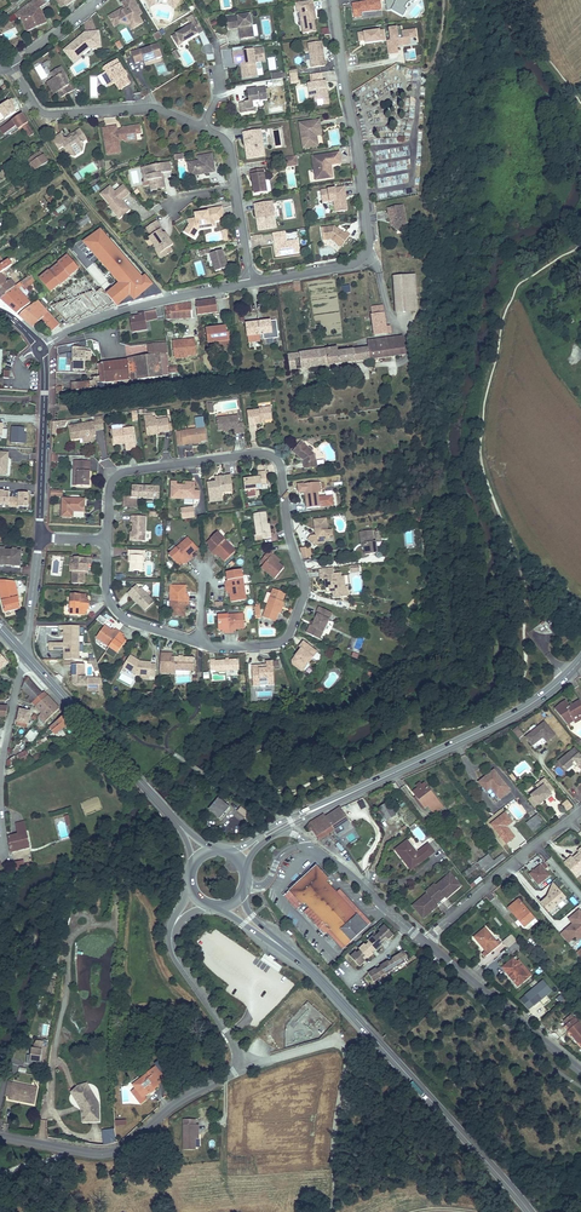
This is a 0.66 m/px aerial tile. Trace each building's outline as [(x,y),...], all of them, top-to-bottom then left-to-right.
[(9,18),(11,22),(21,16),(27,31),(46,22),(39,8),(47,3),(44,0),(33,0),(9,18)] [(136,10),(139,8),(135,0),(127,0),(122,3),(125,7),(126,9),(123,10),(122,9),(109,17),(114,24),(122,20),(131,22),(135,28),(144,23),(140,16),(136,10)] [(148,3),(150,7),(156,4),(168,4),(175,9),(181,0),(177,0),(175,4),(170,1),(154,0),(148,3)] [(313,0),(296,3),(297,12),(300,12),(303,34),(316,31),(314,20),(313,10),(315,10),(313,0)] [(396,2),(393,0),(366,0),(366,2),(352,4),(354,14),(354,18),(361,17),(361,14),(381,11),(380,1),(385,1),(386,11),(391,10),(401,16),(403,17),(406,10),(404,9),(407,4),(413,1),(413,2),(416,0),(397,0),(396,2)] [(252,15),(228,19),(230,30),(241,28),(242,28),(243,31),(241,31),(242,40),(255,38),(252,15)] [(122,20),(114,24),(115,27),(122,23),(129,25),(132,30),(135,28),(131,22),(122,20)] [(199,22),(174,37),(177,43),(181,41),(183,44),(204,31),(199,22)] [(228,34),(227,27),(217,28),(217,35),(228,34)] [(398,40),(397,28),(389,29),(391,41),(387,41),(389,55),(398,54),(397,47),(411,45),(410,39),(417,38),(416,29),(402,31),(403,39),(398,40)] [(381,43),(380,41),(386,40),(385,30),(364,33),(357,33),(359,42),(364,42),(364,43),(364,45),(381,43)] [(99,31),(86,33),(87,38),(82,42),(79,39),(65,50),(74,61),(92,47),(93,48),(101,47),(99,31)] [(160,31),(154,35),(157,40),(163,36),(160,31)] [(324,54),(322,42),(309,43),(312,63),(315,63),(316,67),(325,66),(324,56),(322,56),(322,54),(324,54)] [(148,57),(149,61),(156,59),(156,58),(163,56),(159,44),(151,46),(152,47),(142,51),(142,50),(132,52),(136,63),(145,60),(144,59),(148,57)] [(207,60),(213,60),(212,45),(202,46),(202,53),(207,53),(207,60)] [(264,49),(234,54),(236,64),(244,63),(245,67),(242,67),(244,79),(258,77),(256,63),(266,62),(264,49)] [(182,57),(178,50),(173,53),(177,60),(182,57)] [(127,76),(125,73),(125,72),(118,59),(104,67),(107,72),(111,78),(110,79),(109,81),(111,84),(113,85),(116,83),(120,90),(131,84),(127,76)] [(55,78),(50,81),(54,87),(56,87),(58,92),(62,98),(73,91),(68,82),(67,80),(69,79),(61,67),(51,73),(55,78)] [(289,71),(291,84),(299,83),(297,70),(289,71)] [(111,78),(107,72),(103,74),(109,87),(113,85),(111,84),(109,81),(110,79),(111,78)] [(323,82),(321,73),(310,75),(311,83),(308,84),(309,89),(312,89),(313,91),(314,96),(315,102),(317,102),(317,106),(329,104),(327,92),(326,93),(325,89),(327,89),(326,81),(323,82)] [(54,87),(50,81),(48,82),(55,94),(58,92),(56,87),(54,87)] [(255,90),(248,91),(250,102),(240,104),(242,114),(255,112),(254,108),(265,107),(264,101),(268,100),(266,88),(257,90),(257,91),(255,91),(255,90)] [(0,128),(0,129),(3,134),(16,126),(18,129),(23,126),(27,123),(28,123),(23,116),(21,114),(0,128)] [(299,123),(302,142),(307,141),(308,148),(316,147),(314,134),(313,133),(312,134),(311,132),(321,130),(319,120),(299,123)] [(33,133),(27,123),(23,126),(29,136),(33,133)] [(118,131),(117,127),(103,129),(105,141),(109,140),(109,144),(106,145),(107,152),(113,151),(113,153),(121,152),(119,141),(119,138),(123,138),(124,140),(126,142),(137,140),(136,134),(136,130),(141,130),(140,126),(123,128),(122,130),(123,132),(118,132),(118,131)] [(87,139),(81,129),(71,135),(72,137),(70,139),(66,141),(62,134),(53,139),(59,150),(63,147),(66,151),(68,150),(71,150),(73,154),(79,150),(82,152),(84,144),(83,142),(87,139)] [(321,130),(311,132),(312,134),(313,133),(314,134),(316,147),(318,146),(316,136),(322,135),(321,130)] [(261,131),(244,134),(245,140),(248,140),(249,147),(246,148),(248,159),(265,157),(261,131)] [(32,162),(43,155),(41,151),(29,159),(32,162)] [(341,164),(339,153),(312,157),(316,180),(333,178),(332,171),(330,171),(329,165),(331,165),(341,164)] [(48,162),(43,155),(32,162),(28,165),(33,173),(34,172),(37,170),(42,166),(48,162)] [(216,173),(213,155),(199,157),(199,161),(200,163),(197,167),(189,168),(190,177),(202,175),(202,173),(206,173),(206,174),(216,173)] [(287,167),(298,165),(297,155),(286,157),(287,167)] [(51,167),(48,162),(42,166),(45,171),(51,167)] [(172,172),(170,162),(153,165),(154,170),(143,172),(145,182),(149,181),(151,191),(165,188),(164,178),(162,178),(161,174),(163,174),(172,172)] [(255,195),(267,193),(264,170),(251,172),(255,195)] [(78,172),(73,175),(77,182),(82,179),(78,172)] [(129,193),(123,186),(115,192),(110,187),(101,194),(111,206),(110,207),(118,217),(124,212),(122,210),(126,207),(123,202),(121,203),(120,201),(121,200),(129,193)] [(345,201),(344,197),(346,196),(345,187),(321,190),(323,202),(334,201),(336,213),(348,211),(347,202),(345,201)] [(272,203),(255,206),(256,212),(259,211),(260,219),(257,220),(259,231),(276,229),(272,203)] [(58,214),(66,209),(63,205),(55,209),(58,214)] [(129,210),(126,207),(122,210),(124,212),(118,217),(119,218),(129,210)] [(407,225),(403,207),(388,210),(389,215),(386,215),(387,220),(390,220),(393,219),(394,224),(391,228),(396,231),(403,230),(407,225)] [(224,221),(222,209),(207,211),(208,213),(195,215),(196,219),(189,221),(189,225),(185,233),(192,237),(197,229),(197,227),(210,225),(209,221),(213,220),(214,222),(224,221)] [(87,215),(74,224),(78,229),(91,220),(87,215)] [(214,222),(213,220),(209,221),(210,225),(197,227),(197,229),(192,237),(193,238),(199,229),(215,227),(214,222)] [(162,229),(156,221),(146,228),(151,236),(149,238),(154,246),(160,254),(164,251),(167,256),(172,252),(169,248),(173,245),(168,238),(166,239),(164,237),(164,234),(162,234),(160,231),(162,229)] [(337,230),(334,228),(322,230),(323,241),(331,240),(341,248),(349,236),(346,234),(345,235),(339,231),(338,233),(336,231),(337,230)] [(136,300),(150,288),(153,285),(145,275),(142,278),(100,229),(83,242),(119,284),(106,294),(117,306),(129,296),(134,302),(136,300)] [(286,243),(285,232),(273,234),(274,241),(277,241),(277,244),(274,245),(275,250),(278,250),(279,256),(281,256),(286,255),(288,253),(289,254),(294,254),(299,253),(297,241),(286,243)] [(160,254),(154,246),(153,247),(162,259),(167,256),(164,251),(160,254)] [(216,272),(227,269),(222,251),(210,254),(216,272)] [(50,293),(79,270),(67,254),(38,278),(50,293)] [(0,267),(0,276),(1,275),(5,272),(11,268),(13,267),(8,261),(5,263),(0,267)] [(86,270),(107,290),(113,284),(92,264),(86,270)] [(11,268),(5,272),(9,277),(12,275),(11,273),(13,271),(11,268)] [(2,299),(16,286),(11,279),(7,283),(1,275),(0,276),(0,297),(2,299)] [(16,286),(2,299),(8,305),(18,313),(30,303),(19,289),(28,282),(26,279),(23,281),(18,285),(16,286)] [(400,297),(396,297),(396,309),(400,309),(400,314),(417,315),(418,280),(400,280),(400,297)] [(68,289),(72,295),(78,291),(74,285),(68,289)] [(58,311),(69,327),(105,302),(100,296),(94,300),(87,291),(58,311)] [(201,302),(196,302),(198,315),(217,312),(216,300),(210,301),(208,301),(201,302)] [(24,311),(20,315),(33,327),(39,321),(46,316),(50,321),(54,318),(55,317),(49,311),(48,312),(38,301),(32,305),(28,307),(25,309),(24,311)] [(165,307),(167,319),(194,317),(193,308),(191,308),(191,305),(191,303),(165,307)] [(549,317),(550,317),(552,316),(554,314),(555,312),(555,310),(555,309),(554,307),(553,305),(551,304),(550,304),(547,304),(545,304),(543,305),(542,308),(541,310),(542,313),(543,315),(545,316),(547,317),(549,317)] [(383,306),(371,307),(374,336),(386,334),(386,333),(385,327),(383,306)] [(156,311),(139,314),(139,316),(130,317),(133,332),(148,329),(146,322),(158,320),(156,311)] [(54,318),(50,321),(47,324),(54,331),(60,325),(61,324),(55,318),(55,317),(54,318)] [(554,320),(552,321),(551,322),(549,324),(549,327),(549,330),(550,332),(551,334),(553,335),(555,336),(558,336),(561,335),(562,334),(564,332),(565,330),(565,327),(565,325),(564,323),(561,321),(559,320),(558,319),(556,320),(554,320)] [(270,321),(258,322),(259,330),(260,336),(263,335),(271,334),(270,322),(270,321)] [(263,335),(264,339),(278,337),(276,321),(270,322),(271,334),(263,335)] [(259,330),(258,322),(246,324),(248,336),(248,343),(261,341),(260,336),(259,330)] [(226,327),(207,330),(210,349),(230,346),(228,334),(227,334),(226,327)] [(314,351),(288,354),(290,369),(372,358),(405,354),(403,337),(375,341),(367,342),(368,346),(364,346),(364,348),(354,349),(338,351),(338,348),(314,351)] [(127,361),(128,363),(130,363),(130,365),(134,364),(135,379),(135,380),(163,376),(161,353),(168,353),(166,343),(144,345),(145,355),(129,357),(129,360),(127,361)] [(85,369),(85,359),(85,349),(85,346),(73,346),(73,358),(74,358),(74,369),(85,369)] [(89,381),(89,388),(97,387),(97,383),(102,382),(102,383),(106,382),(116,381),(124,380),(124,384),(130,383),(128,363),(127,361),(103,363),(100,364),(100,369),(100,370),(101,371),(101,376),(92,377),(92,381),(89,381)] [(128,363),(130,383),(136,382),(135,380),(135,379),(134,364),(130,365),(130,363),(128,363)] [(76,389),(89,388),(89,381),(86,381),(71,382),(72,389),(76,389)] [(261,424),(261,421),(264,420),(272,419),(271,406),(259,408),(259,410),(247,411),(249,426),(261,425),(261,424)] [(235,434),(245,433),(244,422),(240,423),(238,414),(217,417),(219,432),(235,429),(235,434)] [(104,430),(102,416),(94,418),(95,421),(93,421),(95,431),(104,430)] [(145,421),(146,431),(160,429),(160,433),(170,431),(169,422),(168,417),(145,421)] [(197,429),(181,431),(183,446),(192,445),(191,443),(201,442),(206,441),(203,418),(195,419),(197,429)] [(54,422),(53,422),(52,436),(56,436),(57,429),(62,429),(62,427),(65,427),(66,423),(69,422),(69,420),(55,422),(54,422)] [(72,440),(82,438),(93,436),(96,436),(95,431),(93,421),(69,425),(72,440)] [(25,428),(12,428),(11,443),(26,444),(27,434),(24,433),(25,428)] [(113,432),(114,441),(125,439),(125,443),(126,451),(136,449),(133,428),(119,431),(113,432)] [(304,444),(300,441),(293,451),(303,459),(304,462),(305,469),(317,467),(317,460),(307,453),(311,449),(315,444),(314,436),(306,437),(306,441),(304,444)] [(316,453),(311,449),(307,453),(317,460),(316,453)] [(58,462),(58,453),(50,453),(50,462),(58,462)] [(73,461),(73,471),(76,471),(76,486),(89,486),(90,461),(73,461)] [(256,489),(263,489),(263,483),(268,483),(266,470),(259,471),(260,476),(245,478),(246,490),(256,489)] [(207,483),(209,499),(215,498),(218,496),(222,495),(222,493),(232,492),(230,475),(219,477),(219,482),(215,483),(207,483)] [(317,482),(298,484),(299,492),(305,492),(307,508),(334,505),(333,495),(318,497),(318,492),(317,482)] [(177,485),(171,485),(171,498),(194,499),(194,491),(194,483),(186,483),(186,486),(177,485)] [(123,507),(137,507),(137,498),(155,499),(159,499),(159,487),(132,486),(132,498),(124,497),(123,507)] [(0,492),(0,506),(29,507),(29,494),(20,494),(20,498),(10,498),(11,492),(0,492)] [(84,500),(62,499),(62,518),(72,518),(72,511),(84,511),(84,500)] [(180,509),(182,519),(195,517),(193,506),(180,509)] [(268,533),(267,525),(265,513),(253,514),(256,535),(261,534),(261,539),(262,539),(272,538),(271,533),(268,533)] [(133,523),(133,533),(133,540),(145,541),(146,517),(131,517),(130,523),(133,523)] [(308,540),(314,546),(321,539),(325,542),(331,536),(333,536),(333,532),(333,529),(328,529),(327,518),(314,520),(316,535),(312,535),(308,540)] [(371,531),(361,532),(362,543),(365,543),(365,545),(363,545),(363,547),(365,547),(366,554),(377,553),(376,542),(373,542),(371,531)] [(209,547),(215,555),(217,553),(223,560),(235,550),(218,532),(207,541),(211,546),(209,547)] [(189,536),(168,554),(179,565),(184,560),(186,563),(193,557),(191,555),(199,548),(189,536)] [(304,547),(300,549),(304,559),(312,558),(311,549),(304,547)] [(128,549),(128,556),(131,556),(130,561),(130,569),(142,569),(143,559),(145,560),(146,550),(128,549)] [(20,566),(20,565),(20,562),(21,555),(21,552),(21,551),(17,551),(12,550),(5,550),(0,550),(0,565),(20,566)] [(271,558),(273,555),(269,551),(261,561),(265,564),(262,567),(274,578),(283,569),(277,564),(271,558)] [(280,561),(273,555),(271,558),(277,564),(280,561)] [(73,563),(73,570),(73,582),(85,582),(86,574),(84,574),(84,571),(87,571),(87,563),(90,563),(92,563),(92,557),(76,556),(76,563),(73,563)] [(225,581),(225,586),(226,590),(230,589),(231,601),(247,598),(242,568),(227,570),(228,580),(225,581)] [(334,575),(333,568),(319,569),(320,580),(325,580),(326,589),(331,588),(331,593),(333,593),(333,598),(342,597),(342,593),(346,593),(346,587),(345,578),(341,578),(341,574),(334,575)] [(0,580),(0,592),(5,612),(21,608),(18,597),(14,581),(0,580)] [(171,583),(170,599),(170,615),(185,615),(185,609),(185,605),(189,605),(189,600),(189,595),(186,594),(186,591),(186,584),(171,583)] [(127,593),(131,597),(133,595),(139,602),(145,609),(153,602),(141,587),(139,589),(136,585),(127,593)] [(350,587),(346,587),(346,593),(342,593),(342,597),(351,596),(350,587)] [(268,602),(265,610),(277,615),(279,611),(281,607),(279,606),(281,601),(283,601),(286,593),(274,588),(272,593),(268,602)] [(72,592),(71,602),(71,614),(85,615),(85,608),(89,608),(89,603),(89,599),(86,599),(86,593),(72,592)] [(126,593),(122,597),(126,601),(130,597),(126,593)] [(311,626),(307,633),(320,639),(330,619),(333,612),(320,606),(314,618),(317,619),(313,627),(311,626)] [(277,615),(265,610),(263,615),(276,620),(277,615)] [(99,614),(96,619),(103,625),(107,620),(99,614)] [(218,629),(221,629),(226,629),(226,632),(230,632),(235,632),(235,629),(238,628),(245,628),(244,614),(229,615),(218,615),(218,629)] [(65,625),(64,643),(79,643),(80,625),(78,625),(65,625)] [(99,637),(106,643),(116,650),(124,638),(119,634),(121,631),(117,629),(114,626),(112,629),(107,625),(99,637)] [(292,661),(293,666),(297,665),(300,668),(302,668),(305,664),(310,664),(318,654),(303,641),(299,647),(302,649),(292,661)] [(64,643),(50,642),(50,649),(64,649),(64,659),(79,659),(79,643),(64,643)] [(134,672),(139,672),(149,672),(149,662),(139,661),(137,660),(139,658),(130,652),(122,663),(134,672)] [(160,652),(159,673),(170,673),(170,670),(192,671),(193,657),(171,656),(171,653),(160,652)] [(8,662),(0,653),(0,670),(8,662)] [(216,659),(210,659),(211,671),(217,670),(217,671),(239,670),(238,659),(216,661),(216,659)] [(263,669),(252,670),(253,678),(260,678),(260,683),(267,682),(268,687),(275,687),(273,661),(266,661),(266,665),(263,665),(263,669)] [(99,692),(104,692),(102,683),(101,678),(87,678),(86,676),(85,676),(84,663),(73,663),(73,675),(77,675),(77,685),(87,685),(88,690),(99,690),(99,692)] [(297,665),(293,666),(302,673),(303,672),(310,664),(305,664),(302,668),(300,668),(297,665)] [(40,691),(28,677),(23,688),(35,701),(43,694),(40,691)] [(260,678),(253,678),(254,688),(268,687),(267,682),(260,683),(260,678)] [(46,694),(45,692),(43,694),(35,701),(32,703),(34,705),(35,706),(48,695),(46,694)] [(47,720),(60,709),(53,701),(48,695),(35,706),(42,714),(47,720)] [(565,701),(560,704),(556,709),(568,724),(574,721),(572,718),(580,712),(580,702),(580,700),(568,707),(565,701)] [(7,716),(8,706),(0,706),(0,716),(7,716)] [(20,710),(18,722),(28,724),(31,712),(20,710)] [(580,719),(580,712),(572,718),(574,721),(575,723),(580,719)] [(56,735),(71,722),(70,720),(65,715),(50,728),(56,735)] [(533,745),(541,738),(540,737),(543,734),(544,736),(548,741),(555,735),(545,722),(538,727),(532,732),(526,737),(533,745)] [(513,729),(518,738),(523,735),(518,726),(513,729)] [(32,743),(39,734),(32,728),(25,737),(32,743)] [(573,764),(572,763),(575,761),(578,765),(580,768),(580,756),(575,748),(559,761),(566,770),(573,764)] [(7,767),(17,763),(15,758),(7,763),(7,767)] [(479,782),(484,788),(487,785),(490,788),(496,796),(507,787),(494,770),(479,782)] [(543,785),(539,788),(531,795),(539,805),(544,801),(543,799),(545,798),(546,799),(552,795),(550,792),(554,789),(545,778),(541,781),(543,785)] [(424,783),(412,792),(416,797),(418,796),(426,807),(427,806),(434,814),(443,806),(424,783)] [(499,799),(510,790),(507,787),(496,796),(499,799)] [(418,796),(416,797),(425,808),(426,807),(418,796)] [(219,798),(209,809),(220,818),(229,807),(219,798)] [(359,810),(366,808),(364,800),(357,801),(359,810)] [(567,800),(562,804),(567,811),(572,807),(567,800)] [(379,807),(387,821),(396,815),(388,802),(379,807)] [(325,817),(334,830),(350,819),(348,816),(347,817),(342,810),(344,808),(343,806),(341,807),(325,817)] [(240,808),(237,811),(245,817),(248,814),(240,808)] [(506,844),(515,837),(506,826),(515,820),(508,811),(491,824),(506,844)] [(411,824),(416,820),(410,812),(405,816),(411,824)] [(537,814),(530,820),(526,823),(534,832),(542,825),(540,822),(543,820),(537,814)] [(307,830),(308,831),(311,829),(313,831),(319,840),(334,830),(325,817),(324,815),(314,820),(311,822),(309,824),(308,826),(306,828),(307,830)] [(25,822),(16,823),(18,834),(27,832),(25,822)] [(8,836),(12,852),(30,847),(27,832),(18,834),(9,836),(8,836)] [(395,850),(405,863),(409,860),(415,868),(434,853),(428,845),(422,849),(418,852),(409,840),(395,850)] [(580,848),(576,851),(578,853),(579,854),(573,859),(572,858),(570,856),(563,862),(573,875),(580,868),(580,869),(580,849),(580,848)] [(477,862),(483,868),(493,860),(488,854),(477,862)] [(409,860),(405,863),(411,871),(415,868),(409,860)] [(493,860),(483,868),(485,872),(496,864),(493,860)] [(467,876),(477,868),(474,864),(464,872),(467,876)] [(541,864),(528,873),(537,886),(550,877),(541,864)] [(315,867),(284,894),(296,907),(304,900),(309,905),(304,910),(319,928),(324,923),(329,929),(326,931),(341,949),(370,923),(355,906),(352,909),(337,891),(327,880),(329,878),(319,867),(315,867)] [(519,873),(514,877),(522,886),(527,882),(519,873)] [(420,905),(418,903),(413,907),(423,919),(430,913),(429,911),(436,905),(433,902),(437,898),(441,895),(444,898),(451,892),(453,893),(460,887),(449,875),(444,880),(446,882),(443,885),(437,890),(435,888),(434,886),(430,890),(426,893),(427,895),(429,897),(420,905)] [(442,882),(435,888),(437,890),(443,885),(446,882),(444,880),(442,882)] [(548,899),(542,904),(549,913),(565,900),(554,885),(548,899)] [(340,889),(337,891),(352,909),(355,906),(340,889)] [(451,892),(444,898),(445,900),(453,893),(451,892)] [(427,895),(418,903),(420,905),(429,897),(427,895)] [(518,899),(509,908),(524,927),(534,919),(518,899)] [(561,934),(569,943),(576,937),(578,940),(580,938),(580,912),(580,910),(569,919),(573,924),(561,934)] [(351,957),(360,967),(366,962),(364,960),(363,959),(366,956),(367,958),(369,959),(374,954),(373,952),(372,951),(375,948),(376,950),(377,951),(383,946),(382,945),(380,943),(386,938),(388,939),(389,941),(394,936),(385,926),(380,930),(381,932),(375,938),(373,936),(368,941),(369,943),(366,946),(365,944),(359,949),(361,950),(358,953),(356,952),(351,957)] [(484,928),(474,937),(488,954),(499,945),(484,928)] [(503,942),(508,948),(517,940),(512,934),(503,942)] [(517,940),(508,948),(513,954),(516,951),(517,952),(520,950),(519,949),(522,946),(517,940)] [(376,967),(368,972),(373,981),(382,976),(382,975),(385,973),(385,974),(394,969),(393,968),(397,966),(397,967),(398,967),(400,970),(408,965),(408,957),(404,951),(392,958),(393,959),(389,962),(388,960),(380,965),(381,966),(377,969),(376,967)] [(514,959),(503,968),(518,986),(528,977),(517,962),(514,959)] [(519,960),(517,962),(528,977),(531,975),(519,960)] [(543,981),(520,999),(529,1009),(551,991),(543,981)] [(557,999),(560,1003),(561,1002),(566,998),(564,996),(562,994),(557,999)] [(563,1021),(566,1025),(574,1019),(571,1015),(563,1021)] [(566,1025),(570,1029),(569,1031),(580,1045),(580,1027),(574,1019),(566,1025)] [(32,1049),(31,1063),(42,1064),(42,1062),(46,1063),(48,1042),(40,1041),(37,1040),(34,1044),(34,1048),(32,1049)] [(148,1080),(145,1076),(133,1085),(136,1089),(132,1092),(141,1103),(146,1100),(144,1097),(159,1086),(158,1085),(166,1078),(157,1067),(149,1073),(152,1077),(148,1080)] [(77,1083),(70,1089),(73,1095),(90,1086),(86,1080),(77,1083)] [(8,1081),(6,1096),(10,1097),(10,1098),(34,1103),(37,1091),(12,1087),(13,1082),(8,1081)] [(37,1087),(13,1082),(12,1087),(37,1091),(37,1087)] [(90,1086),(73,1095),(77,1101),(80,1100),(84,1106),(84,1120),(98,1120),(98,1103),(90,1086)] [(195,1120),(183,1119),(182,1150),(195,1150),(195,1139),(195,1125),(195,1120)] [(115,1129),(102,1130),(102,1143),(116,1143),(115,1129)]
